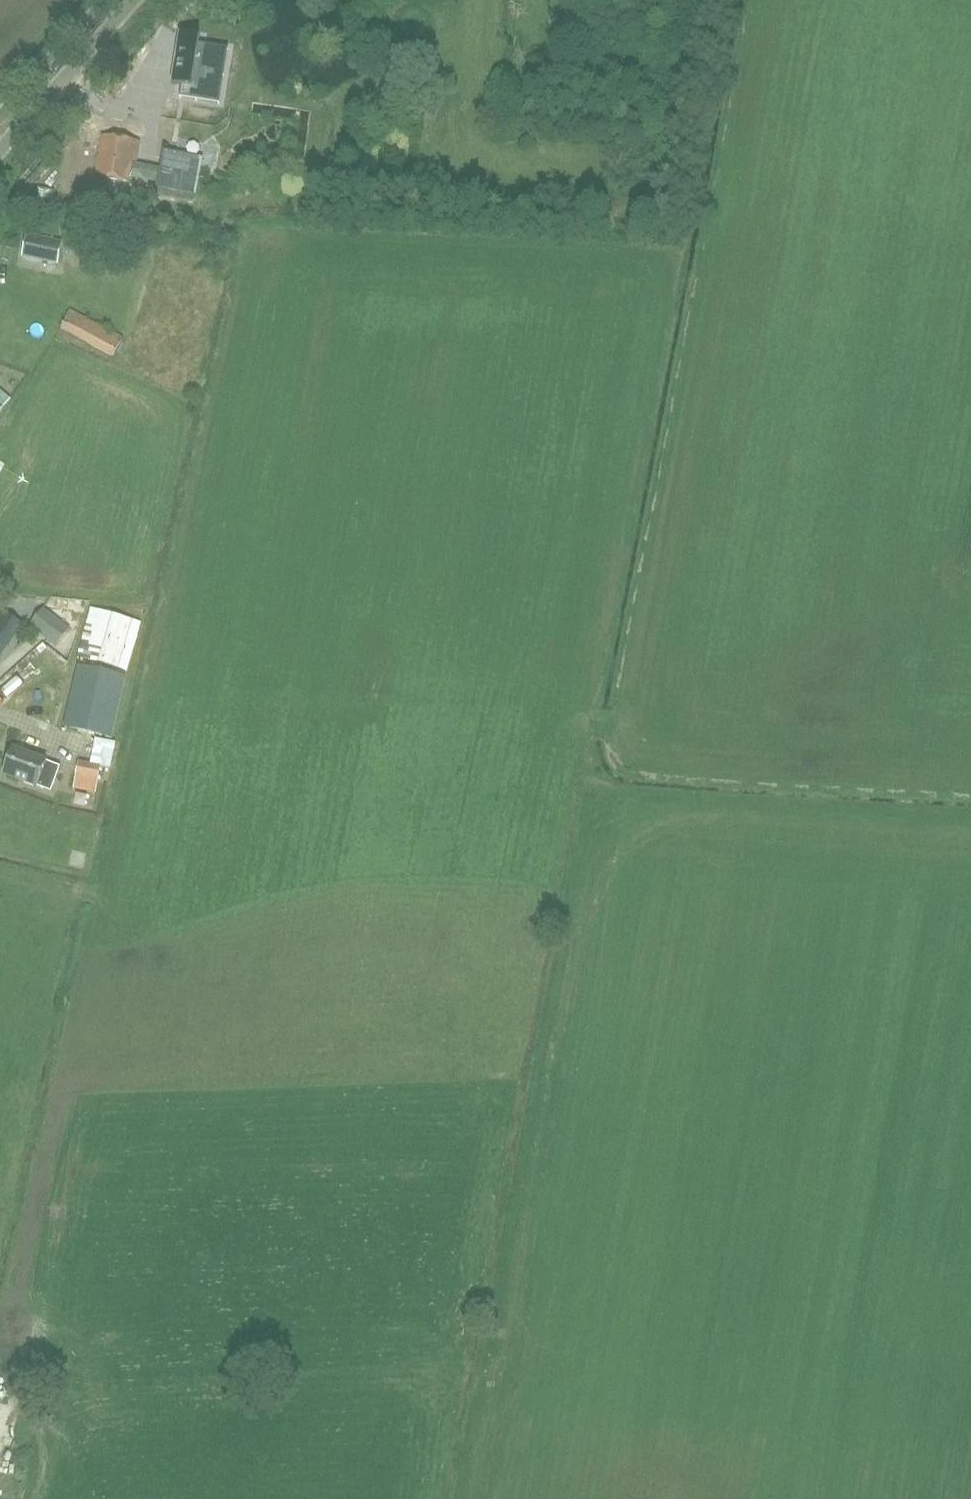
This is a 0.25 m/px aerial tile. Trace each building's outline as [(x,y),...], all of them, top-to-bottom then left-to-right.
[(172,85),(217,91),(220,74),(215,73),(219,47),(199,44),(200,37),(180,33),(172,85)] [(161,169),(134,165),(138,142),(100,136),(93,177),(131,183),(132,180),(158,185),(157,191),(197,197),(203,159),(164,152),(161,169)] [(22,256),(29,258),(59,264),(62,246),(33,240),(26,238),(22,256)] [(112,358),(123,338),(71,311),(59,329),(112,358)] [(56,647),(70,630),(43,609),(29,626),(56,647)] [(127,673),(141,624),(92,610),(78,658),(127,673)] [(21,626),(5,614),(0,620),(0,654),(21,626)] [(125,679),(78,668),(64,728),(111,739),(125,679)] [(79,764),(76,781),(98,785),(100,768),(111,770),(116,743),(95,740),(91,766),(79,764)] [(36,788),(50,793),(60,768),(46,763),(46,762),(13,749),(3,775),(36,788)]
